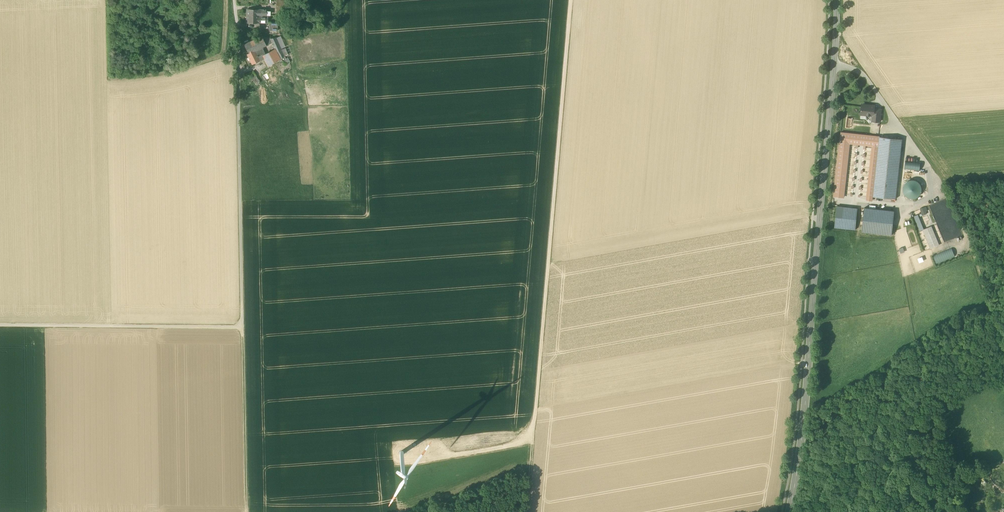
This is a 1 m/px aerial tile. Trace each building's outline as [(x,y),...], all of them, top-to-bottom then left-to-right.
[(284,13),(284,0),(276,0),(276,13),(284,13)] [(259,17),(259,15),(256,15),(247,15),(247,23),(268,23),(268,17),(259,17)] [(268,31),(278,31),(278,22),(269,22),(268,31)] [(262,47),(267,45),(262,37),(262,36),(244,44),(249,53),(249,54),(256,51),(262,47)] [(275,49),(277,52),(286,49),(280,36),(271,39),(270,37),(262,37),(267,45),(272,43),(275,49)] [(261,61),(264,59),(263,56),(266,54),(262,47),(256,51),(261,61)] [(264,59),(268,66),(279,60),(280,59),(277,52),(275,49),(266,54),(263,56),(264,59)] [(285,57),(288,55),(286,49),(277,52),(280,59),(285,57)] [(250,60),(252,65),(261,61),(258,56),(256,51),(249,54),(249,53),(247,54),(250,60)] [(254,81),(256,85),(261,82),(253,72),(247,76),(246,75),(243,77),(245,82),(246,81),(247,84),(254,81)] [(870,106),(862,105),(861,110),(860,111),(860,113),(861,115),(873,116),(874,109),(875,106),(871,105),(870,106)] [(881,109),(874,109),(873,116),(872,121),(880,122),(881,109)] [(902,139),(880,137),(873,197),(896,199),(902,139)] [(871,149),(839,146),(834,192),(866,196),(871,149)] [(904,169),(919,170),(920,162),(905,161),(904,169)] [(903,197),(919,197),(920,180),(904,180),(903,197)] [(835,206),(834,228),(855,229),(856,207),(835,206)] [(920,208),(922,215),(928,213),(925,206),(920,208)] [(891,234),(894,210),(864,207),(863,220),(869,220),(869,221),(871,221),(871,219),(878,220),(878,223),(880,224),(879,229),(879,233),(891,234)] [(929,249),(939,245),(932,225),(923,229),(918,214),(913,216),(919,231),(923,229),(929,249)] [(933,256),(936,264),(955,256),(951,248),(933,256)]
